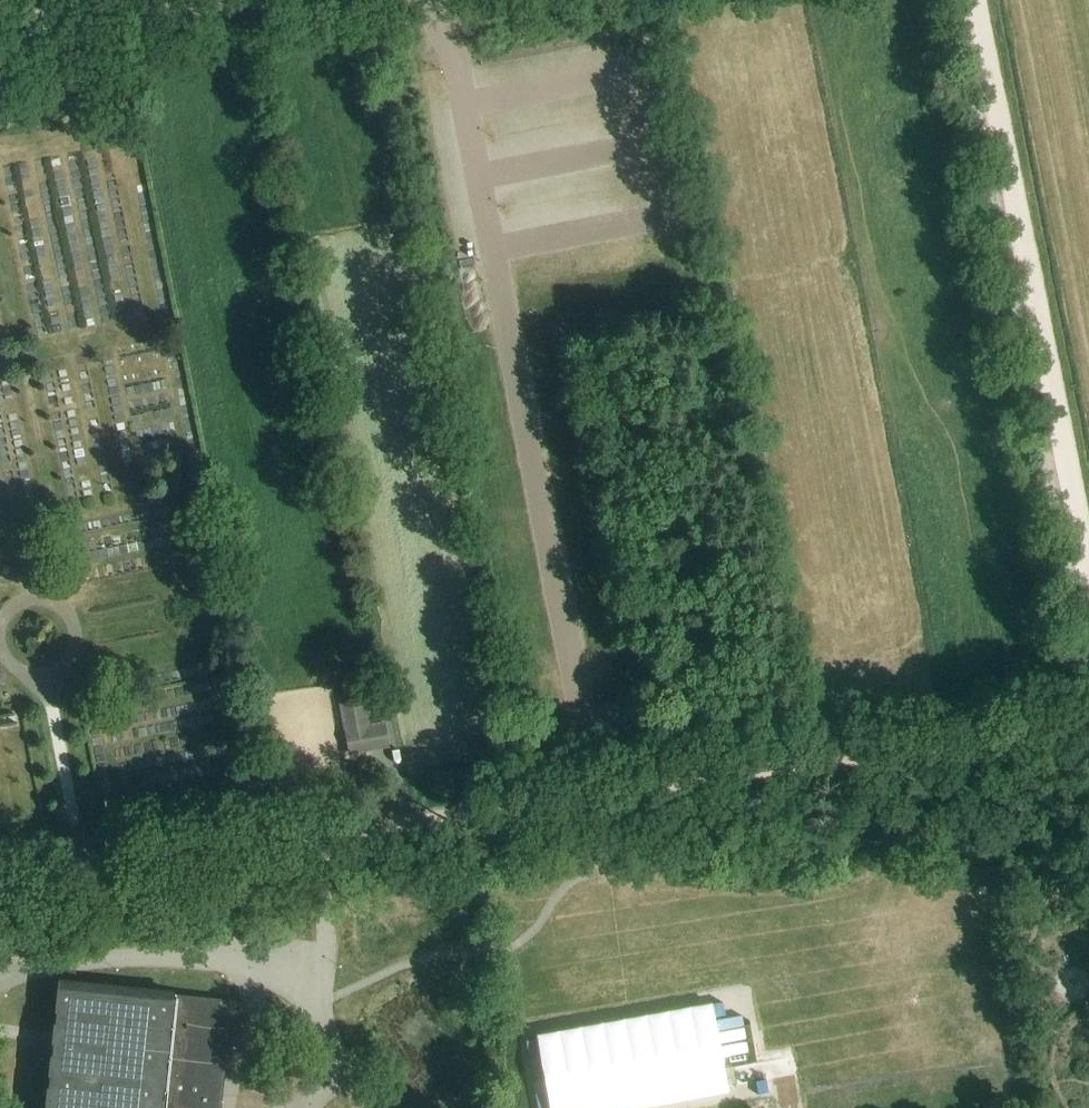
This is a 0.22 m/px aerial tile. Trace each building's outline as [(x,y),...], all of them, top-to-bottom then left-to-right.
[(366,699),(361,700),(360,687),(358,679),(341,682),(344,703),(340,704),(348,755),(390,748),(386,721),(371,724),(366,699)] [(26,1107),(221,1107),(227,1046),(239,1048),(244,1001),(58,981),(51,1050),(32,1048),(26,1107)]
